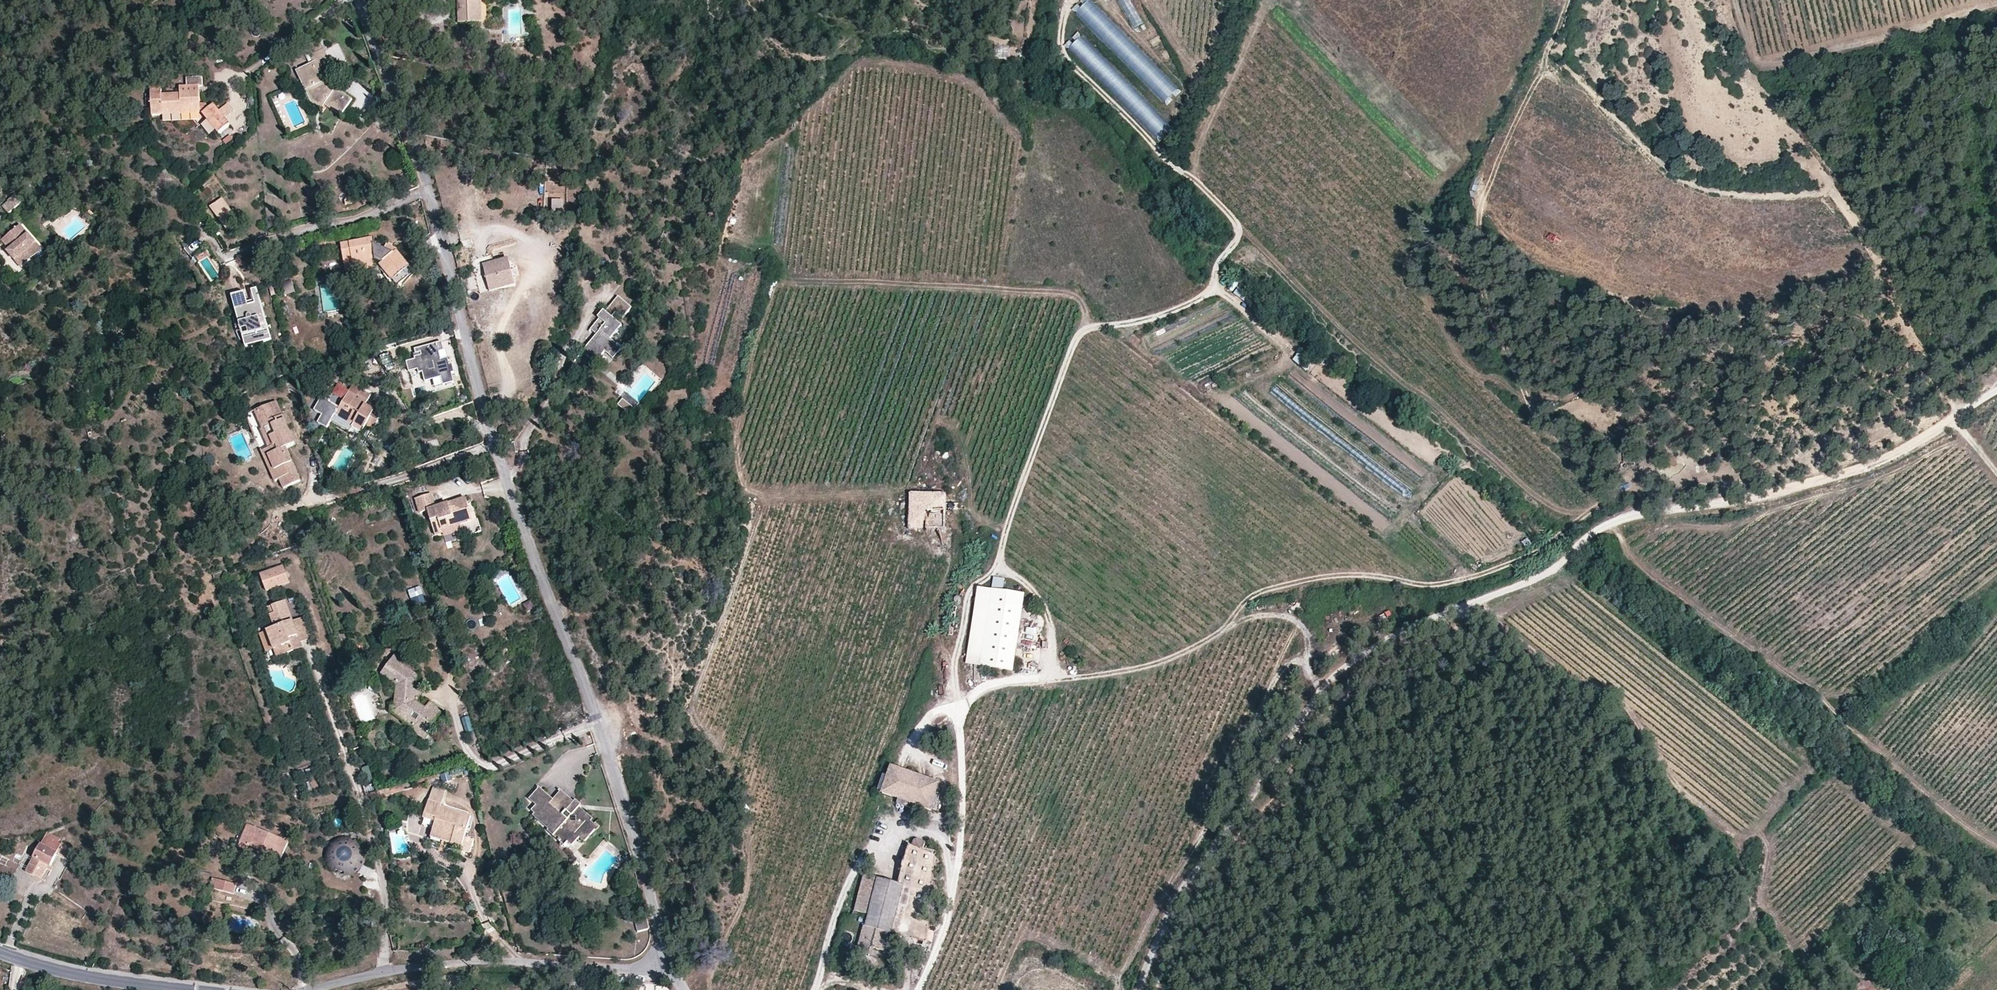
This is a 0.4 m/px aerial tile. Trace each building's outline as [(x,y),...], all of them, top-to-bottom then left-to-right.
[(461,27),(484,26),(483,2),(483,0),(460,0),(461,27)] [(1074,11),(1112,51),(1126,37),(1090,0),(1086,0),(1074,11)] [(1131,30),(1141,26),(1130,0),(1118,0),(1131,30)] [(1155,29),(1147,33),(1151,43),(1159,39),(1155,29)] [(1082,32),(1067,44),(1108,95),(1116,89),(1110,81),(1117,75),(1082,32)] [(295,72),(301,84),(311,104),(320,110),(323,105),(326,107),(340,116),(351,100),(335,89),(333,91),(328,88),(325,82),(319,69),(331,64),(323,50),(310,56),(312,64),(295,72)] [(1151,73),(1154,78),(1148,82),(1160,102),(1176,92),(1162,67),(1151,73)] [(200,104),(198,86),(202,86),(202,77),(187,79),(187,86),(179,87),(180,93),(161,94),(161,88),(150,88),(152,117),(163,116),(163,111),(180,110),(181,115),(202,114),(222,132),(231,121),(212,104),(208,108),(205,104),(200,104)] [(358,98),(356,102),(364,107),(373,92),(354,80),(347,91),(358,98)] [(325,82),(328,88),(333,91),(335,89),(330,86),(328,81),(325,82)] [(1143,99),(1132,104),(1128,97),(1126,98),(1148,140),(1168,130),(1154,103),(1147,107),(1143,99)] [(6,207),(12,213),(24,202),(18,195),(11,201),(12,202),(6,207)] [(222,199),(218,202),(234,225),(239,221),(222,199)] [(218,202),(210,208),(226,230),(234,225),(218,202)] [(552,202),(552,220),(564,220),(564,202),(552,202)] [(408,227),(404,217),(390,223),(394,233),(408,227)] [(38,242),(22,224),(5,240),(13,250),(10,252),(24,268),(36,257),(29,250),(38,242)] [(372,238),(340,244),(345,274),(374,268),(373,261),(374,260),(381,263),(379,265),(391,281),(393,280),(398,286),(408,278),(409,281),(413,277),(412,275),(414,274),(396,251),(393,253),(384,250),(372,244),(372,238)] [(5,240),(0,244),(0,254),(4,258),(10,252),(13,250),(5,240)] [(45,249),(38,242),(29,250),(36,257),(45,249)] [(396,251),(397,249),(387,244),(384,250),(393,253),(396,251)] [(509,261),(483,266),(489,293),(514,288),(509,261)] [(555,278),(559,263),(551,261),(548,276),(555,278)] [(281,283),(288,281),(286,273),(279,275),(281,283)] [(288,281),(281,283),(284,296),(293,293),(290,281),(288,281)] [(1237,288),(1233,294),(1246,304),(1251,297),(1237,288)] [(244,294),(232,298),(239,326),(248,323),(252,337),(243,339),(245,350),(271,342),(257,290),(252,292),(254,302),(247,304),(244,294)] [(596,336),(582,352),(593,361),(596,357),(600,360),(606,354),(614,361),(622,352),(611,341),(622,329),(618,326),(632,311),(619,299),(605,314),(604,313),(598,320),(599,321),(591,331),(596,336)] [(444,350),(441,342),(414,349),(416,354),(421,352),(421,355),(417,356),(414,357),(415,359),(406,362),(409,372),(418,369),(419,373),(423,372),(425,382),(441,377),(444,385),(455,382),(452,373),(455,372),(453,363),(450,364),(448,357),(441,359),(439,352),(444,350)] [(1298,353),(1292,361),(1301,369),(1308,361),(1298,353)] [(322,367),(316,369),(317,376),(324,374),(322,367)] [(328,429),(331,421),(351,431),(352,428),(356,421),(365,426),(367,424),(373,427),(382,412),(375,408),(374,409),(373,412),(363,407),(365,404),(370,394),(358,389),(360,385),(353,381),(350,388),(357,392),(356,394),(348,390),(336,384),(332,393),(343,399),(339,407),(329,402),(329,401),(321,397),(314,411),(322,415),(318,424),(328,429)] [(622,399),(617,404),(629,415),(634,409),(622,399)] [(286,487),(300,480),(285,447),(294,444),(276,401),(254,411),(261,429),(260,429),(268,448),(265,449),(274,470),(270,472),(274,481),(279,479),(282,478),(286,487)] [(365,404),(363,407),(373,412),(374,409),(365,404)] [(365,426),(356,421),(352,428),(361,432),(365,426)] [(265,449),(261,451),(270,472),(274,470),(265,449)] [(427,510),(436,535),(442,533),(443,536),(462,530),(461,525),(472,521),(464,498),(435,507),(431,494),(415,499),(419,512),(427,510)] [(945,494),(910,494),(909,529),(944,530),(945,494)] [(260,574),(266,591),(289,583),(283,565),(260,574)] [(993,578),(992,588),(1004,588),(1004,579),(993,578)] [(411,600),(424,595),(420,586),(407,591),(411,600)] [(966,664),(981,667),(993,591),(978,589),(966,664)] [(993,591),(981,667),(1013,672),(1025,596),(993,591)] [(276,657),(302,648),(301,642),(312,638),(305,616),(293,621),(286,601),(267,607),(274,628),(266,630),(276,657)] [(524,604),(526,612),(534,610),(531,602),(524,604)] [(390,704),(389,713),(412,729),(415,726),(426,733),(442,710),(430,701),(425,708),(415,700),(415,697),(419,697),(420,689),(417,688),(417,676),(400,663),(399,658),(395,655),(381,674),(396,685),(394,704),(390,704)] [(891,796),(897,798),(913,803),(929,809),(929,807),(931,801),(934,792),(938,782),(933,781),(913,774),(895,768),(890,767),(887,776),(882,792),(881,793),(891,796)] [(882,792),(887,776),(882,774),(877,790),(882,792)] [(429,801),(441,805),(446,790),(434,786),(429,801)] [(381,796),(381,797),(392,793),(390,788),(379,791),(381,796)] [(573,803),(561,815),(549,804),(552,800),(539,788),(528,799),(535,806),(531,811),(534,814),(533,816),(548,830),(547,831),(564,847),(568,843),(572,846),(579,838),(585,842),(595,830),(596,832),(600,828),(596,824),(595,825),(591,822),(593,820),(579,807),(580,805),(575,801),(573,803)] [(573,803),(561,791),(552,800),(549,804),(561,815),(573,803)] [(931,801),(929,807),(934,809),(940,793),(934,792),(931,801)] [(913,803),(897,798),(896,803),(911,808),(913,803)] [(423,820),(435,823),(431,839),(461,848),(470,816),(441,806),(441,805),(429,801),(423,820)] [(241,843),(281,859),(289,841),(281,838),(280,839),(249,825),(241,843)] [(59,842),(61,838),(49,832),(47,836),(59,842)] [(42,844),(41,844),(27,871),(42,879),(47,869),(49,866),(51,866),(62,844),(59,842),(47,836),(42,844)] [(369,862),(369,858),(369,854),(368,851),(366,847),(364,844),(361,841),(358,839),(355,838),(351,837),(348,836),(344,837),(340,837),(337,839),(334,841),(331,844),(329,847),(327,850),(326,854),(326,858),(326,861),(327,865),(329,868),(331,871),(333,874),(336,876),(340,878),(343,879),(347,879),(351,879),(354,878),(358,876),(361,874),(364,872),(366,869),(368,865),(369,862)] [(912,845),(923,850),(926,842),(914,838),(912,845)] [(279,864),(281,859),(241,843),(239,847),(279,864)] [(874,948),(886,952),(890,934),(920,941),(934,856),(908,846),(900,878),(907,880),(905,887),(894,884),(884,881),(865,876),(855,914),(870,918),(869,921),(867,928),(865,927),(858,950),(868,953),(873,954),(874,948)] [(896,877),(894,884),(905,887),(907,880),(900,878),(896,877)] [(212,878),(209,889),(233,896),(236,885),(212,878)] [(884,958),(886,952),(874,948),(873,954),(884,958)] [(29,978),(22,975),(20,987),(27,987),(29,978)]
